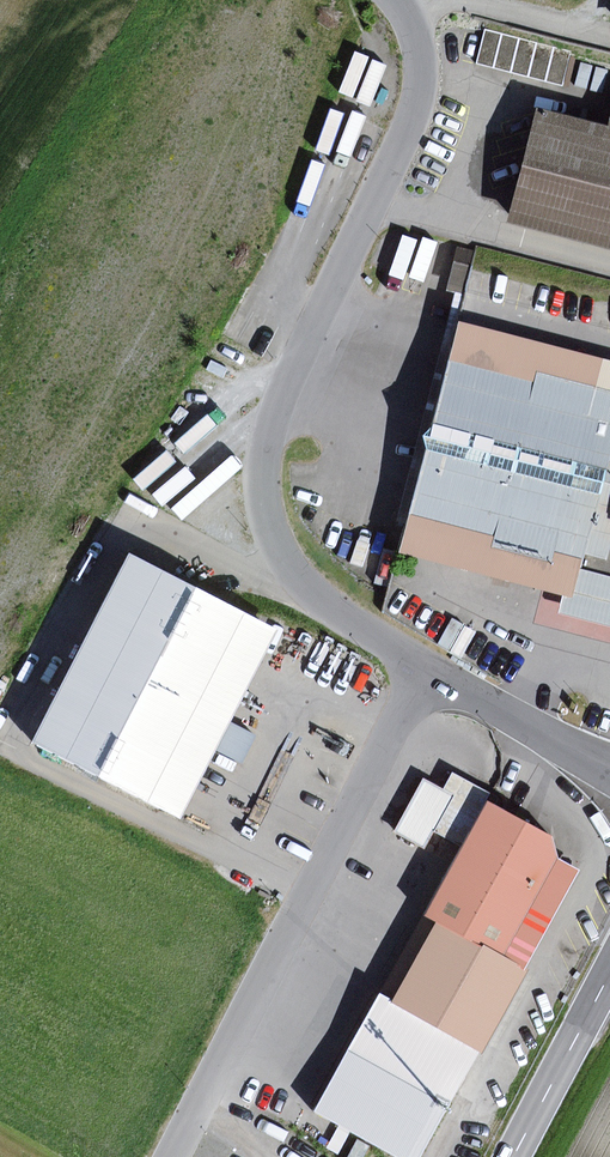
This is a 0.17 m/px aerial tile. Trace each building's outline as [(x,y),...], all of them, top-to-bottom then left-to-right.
[(485,31),(477,64),(561,85),(569,52),(485,31)] [(537,106),(508,222),(609,247),(609,124),(537,106)] [(460,325),(404,553),(574,595),(580,570),(609,577),(609,392),(597,389),(604,360),(460,325)] [(279,630),(132,552),(81,648),(31,743),(178,821),(229,725),(279,630)] [(574,595),(568,617),(609,628),(609,577),(580,570),(574,595)] [(259,736),(234,723),(220,750),(245,763),(259,736)] [(456,795),(435,832),(462,847),(489,799),(492,794),(454,773),(445,789),(456,795)] [(456,795),(445,789),(424,778),(395,831),(426,848),(435,832),(456,795)] [(553,835),(489,799),(462,847),(426,911),(441,920),(505,957),(560,859),(553,835)] [(581,870),(560,859),(505,957),(526,968),(581,870)] [(505,957),(441,920),(395,1001),(482,1050),(484,1052),(530,971),(526,968),(505,957)] [(482,1050),(395,1001),(383,996),(319,1113),(400,1156),(424,1156),(482,1050)]
